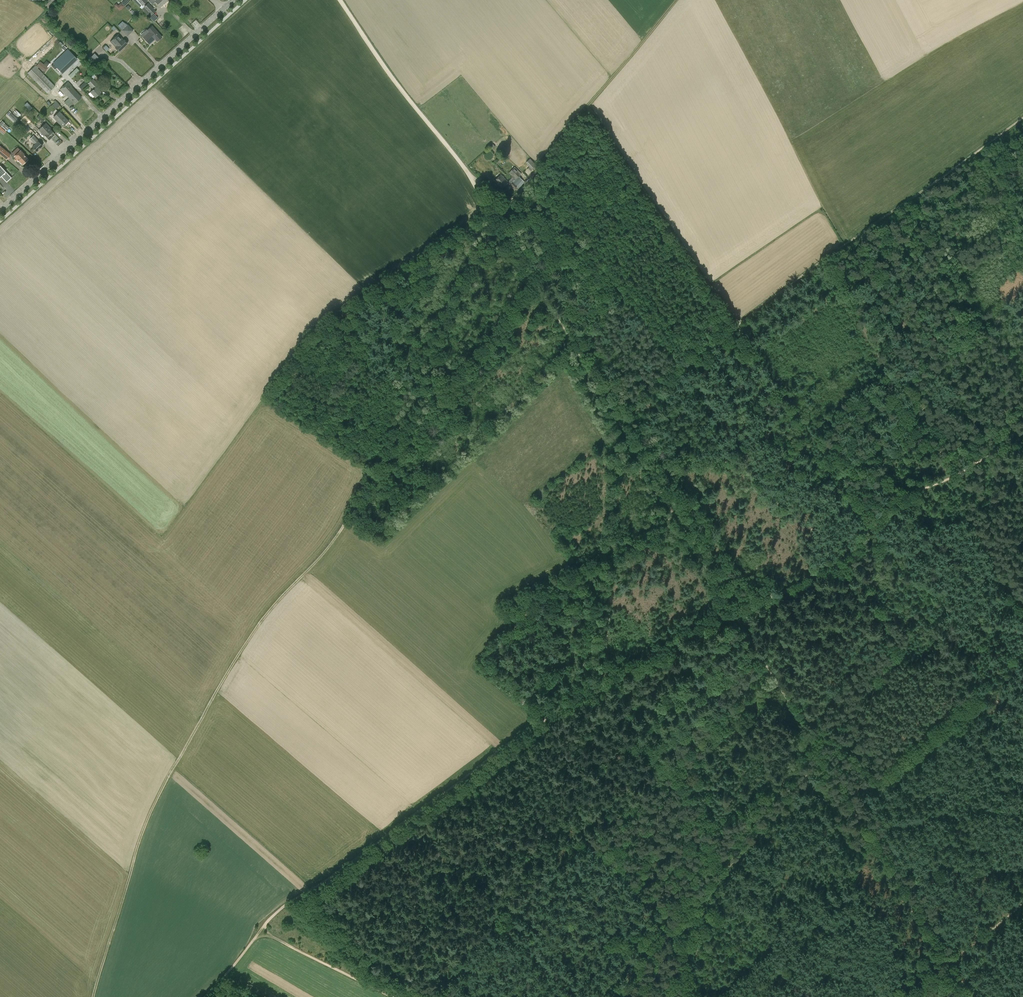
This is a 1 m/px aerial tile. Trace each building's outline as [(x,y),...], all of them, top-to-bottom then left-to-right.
[(56,1),(55,0),(48,0),(43,4),(48,9),(56,1)] [(121,2),(119,5),(117,3),(115,5),(120,11),(125,6),(121,2)] [(149,17),(156,11),(148,3),(142,8),(149,17)] [(128,24),(127,25),(125,23),(120,27),(122,30),(128,35),(133,30),(128,24)] [(157,41),(162,37),(152,26),(147,30),(149,32),(143,37),(149,44),(155,39),(157,41)] [(115,47),(119,51),(128,43),(124,39),(118,34),(110,41),(116,47),(115,47)] [(57,67),(62,73),(77,59),(68,49),(60,56),(57,53),(50,60),(53,63),(51,65),(55,69),(57,67)] [(36,66),(43,70),(46,66),(40,61),(36,66)] [(47,93),(55,86),(35,65),(27,73),(47,93)] [(93,89),(90,92),(95,97),(101,92),(98,89),(100,87),(93,79),(88,83),(93,89)] [(82,90),(88,85),(85,81),(79,87),(82,90)] [(67,95),(69,97),(65,102),(68,106),(73,102),(75,104),(81,97),(72,87),(72,86),(68,82),(60,90),(66,96),(67,95)] [(49,107),(53,111),(60,105),(56,101),(49,107)] [(72,124),(68,121),(59,111),(53,117),(62,126),(65,124),(69,127),(72,124)] [(11,113),(8,116),(16,123),(19,120),(11,113)] [(9,128),(1,121),(0,122),(0,125),(7,130),(9,128)] [(55,134),(51,130),(52,129),(46,123),(38,129),(39,130),(31,122),(28,124),(36,133),(37,132),(40,136),(43,134),(45,136),(45,135),(49,140),(55,134)] [(41,137),(40,136),(37,132),(36,133),(30,139),(35,144),(33,147),(37,151),(43,146),(38,141),(37,140),(41,137)] [(6,160),(8,158),(8,159),(10,157),(10,156),(11,154),(0,146),(0,155),(6,160)] [(14,157),(15,158),(14,159),(16,161),(17,160),(19,162),(20,161),(23,164),(28,159),(24,154),(21,150),(14,157)] [(530,158),(526,162),(532,169),(536,165),(530,158)] [(1,176),(7,182),(12,178),(0,165),(0,177),(1,176)] [(503,188),(509,182),(511,184),(511,185),(515,189),(515,188),(517,190),(525,182),(519,176),(522,173),(515,166),(509,172),(513,176),(508,181),(501,174),(494,180),(503,188)]
